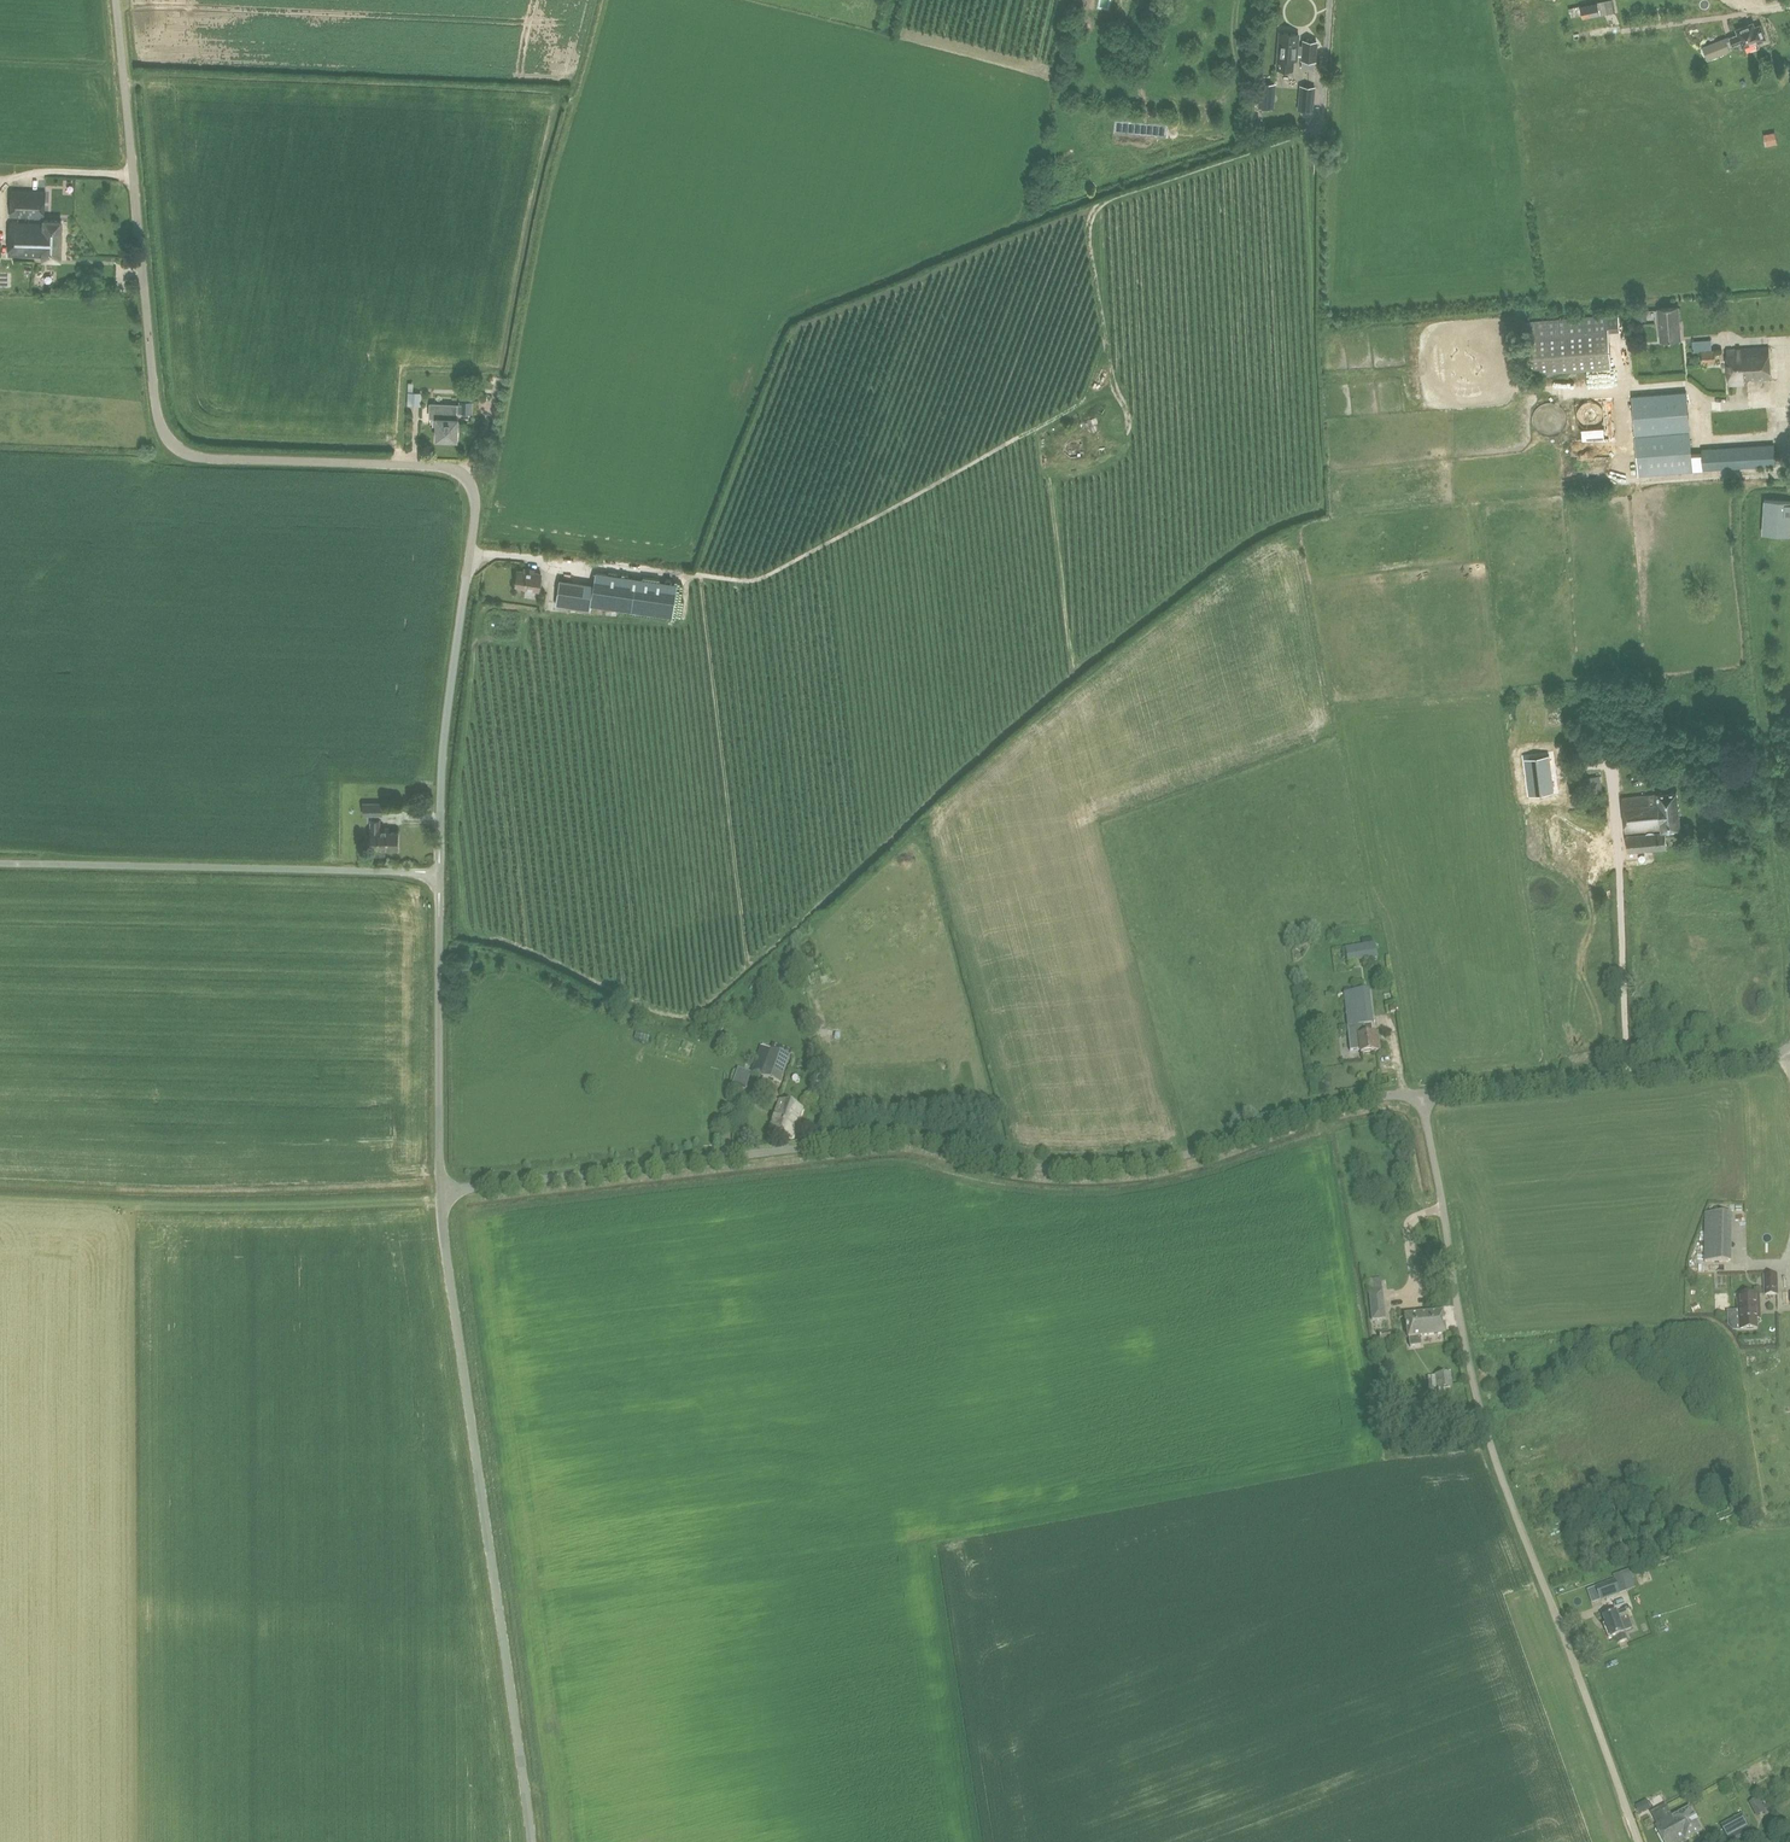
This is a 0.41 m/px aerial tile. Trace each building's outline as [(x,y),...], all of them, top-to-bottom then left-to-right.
[(1612,0),(1569,8),(1571,17),(1583,16),(1583,18),(1615,12),(1612,0)] [(1766,39),(1762,26),(1756,28),(1755,23),(1739,29),(1740,34),(1704,46),(1708,58),(1731,50),(1730,47),(1743,42),(1745,46),(1766,39)] [(1304,46),(1298,45),(1299,34),(1280,33),(1278,58),(1297,59),(1298,54),(1303,54),(1303,59),(1316,60),(1317,41),(1304,40),(1304,46)] [(1274,108),(1276,83),(1260,82),(1258,107),(1274,108)] [(1314,111),(1316,86),(1299,85),(1297,110),(1314,111)] [(1775,131),(1764,133),(1766,145),(1777,144),(1775,131)] [(9,217),(45,218),(46,191),(11,190),(9,217)] [(44,220),(44,223),(9,221),(8,256),(43,257),(43,259),(61,259),(62,221),(44,220)] [(1679,308),(1659,309),(1661,340),(1681,339),(1679,308)] [(1608,314),(1525,321),(1529,373),(1612,367),(1608,314)] [(1702,362),(1713,362),(1716,361),(1716,349),(1713,350),(1712,343),(1712,339),(1691,340),(1693,357),(1701,356),(1702,362)] [(1771,380),(1770,348),(1728,349),(1729,384),(1744,384),(1744,380),(1771,380)] [(1693,471),(1687,392),(1632,396),(1637,456),(1646,456),(1648,474),(1693,471)] [(458,418),(457,418),(458,413),(473,413),(473,402),(459,401),(459,403),(429,402),(429,418),(437,418),(436,438),(438,439),(437,442),(456,442),(456,439),(457,439),(458,418)] [(1709,410),(1701,410),(1702,421),(1710,421),(1709,410)] [(1776,466),(1775,446),(1703,450),(1704,470),(1776,466)] [(1765,501),(1763,533),(1789,535),(1789,502),(1765,501)] [(539,591),(542,574),(534,573),(535,571),(525,569),(524,571),(518,570),(516,586),(525,588),(525,589),(539,591)] [(677,585),(596,573),(594,587),(559,581),(556,608),(590,613),(591,604),(672,617),(677,585)] [(1557,769),(1539,770),(1541,794),(1559,793),(1557,769)] [(1600,776),(1586,779),(1588,795),(1603,791),(1600,776)] [(1682,829),(1678,791),(1659,793),(1659,795),(1623,798),(1626,832),(1662,829),(1663,831),(1682,829)] [(383,802),(363,802),(362,815),(383,815),(383,802)] [(370,846),(377,846),(377,849),(387,849),(387,850),(398,850),(398,830),(380,830),(380,819),(370,819),(370,846)] [(1667,848),(1665,832),(1626,836),(1628,852),(1667,848)] [(1329,898),(1329,905),(1341,904),(1340,897),(1329,898)] [(1375,943),(1346,948),(1348,964),(1377,959),(1375,943)] [(1364,976),(1339,977),(1340,989),(1364,987),(1364,976)] [(1382,1000),(1390,998),(1387,987),(1379,989),(1382,1000)] [(1345,993),(1348,1027),(1350,1051),(1360,1050),(1360,1053),(1379,1051),(1377,1034),(1372,1035),(1371,1025),(1372,1025),(1371,1012),(1360,1014),(1359,992),(1345,993)] [(791,1057),(772,1050),(763,1047),(756,1064),(765,1068),(762,1076),(781,1083),(791,1057)] [(825,1096),(809,1089),(804,1101),(820,1108),(825,1096)] [(803,1110),(780,1101),(770,1130),(792,1138),(803,1110)] [(1374,1136),(1386,1133),(1385,1126),(1372,1128),(1374,1136)] [(1702,1211),(1702,1256),(1722,1256),(1722,1227),(1728,1227),(1728,1211),(1702,1211)] [(1365,1276),(1365,1287),(1378,1286),(1378,1275),(1365,1276)] [(1766,1295),(1778,1295),(1778,1276),(1766,1276),(1766,1295)] [(1385,1318),(1382,1289),(1368,1291),(1371,1320),(1385,1318)] [(1743,1320),(1743,1330),(1758,1330),(1757,1320),(1761,1320),(1760,1295),(1738,1296),(1739,1320),(1743,1320)] [(1694,1312),(1700,1309),(1697,1303),(1691,1306),(1694,1312)] [(1443,1313),(1406,1317),(1408,1339),(1409,1339),(1409,1347),(1421,1346),(1420,1335),(1445,1333),(1443,1313)] [(1390,1331),(1378,1334),(1379,1343),(1392,1340),(1390,1331)] [(1425,1387),(1433,1386),(1433,1372),(1425,1373),(1425,1387)] [(1452,1375),(1436,1375),(1436,1390),(1452,1389),(1452,1375)] [(1616,1581),(1597,1587),(1602,1601),(1620,1595),(1627,1593),(1623,1578),(1616,1580),(1616,1581)] [(1626,1611),(1618,1614),(1618,1613),(1605,1618),(1607,1624),(1604,1625),(1610,1639),(1612,1638),(1612,1639),(1617,1637),(1619,1643),(1628,1640),(1620,1620),(1629,1617),(1626,1611)] [(1642,1803),(1636,1807),(1639,1812),(1645,1809),(1642,1803)] [(1758,1816),(1767,1811),(1762,1803),(1753,1808),(1758,1816)] [(1703,1833),(1691,1809),(1656,1827),(1664,1841),(1685,1841),(1703,1833)] [(1721,1825),(1729,1841),(1734,1841),(1753,1832),(1743,1814),(1721,1825)]
